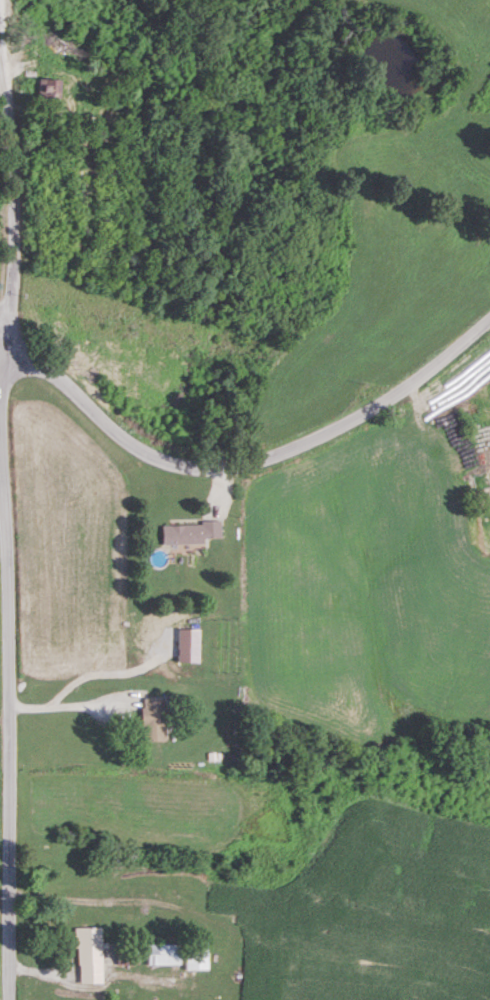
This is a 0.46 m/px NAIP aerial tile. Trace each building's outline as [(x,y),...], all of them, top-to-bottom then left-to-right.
[(203,544),(203,538),(219,538),(219,523),(162,523),(162,544),(203,544)] [(165,740),(165,697),(142,697),(142,740),(165,740)] [(101,981),(101,927),(76,927),(76,981),(101,981)] [(208,941),(186,941),(186,969),(208,969),(208,941)] [(148,964),(181,964),(181,944),(148,944),(148,964)]
